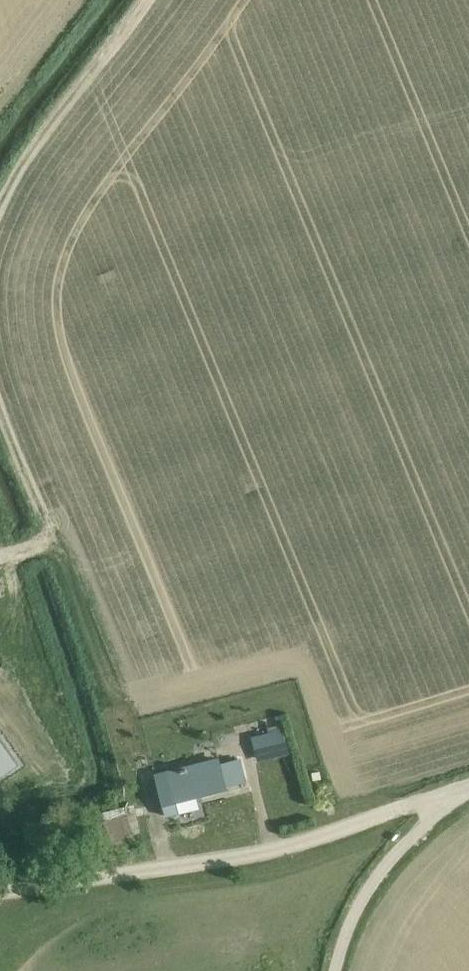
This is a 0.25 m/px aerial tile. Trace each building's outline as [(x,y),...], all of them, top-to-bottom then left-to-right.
[(257,760),(290,751),(283,721),(253,728),(255,736),(251,737),(257,760)] [(0,740),(0,776),(17,764),(0,740)] [(226,789),(225,787),(245,782),(239,760),(220,765),(219,760),(167,773),(168,774),(156,777),(166,816),(179,813),(174,794),(193,790),(195,797),(197,797),(196,795),(224,788),(225,790),(226,789)]
